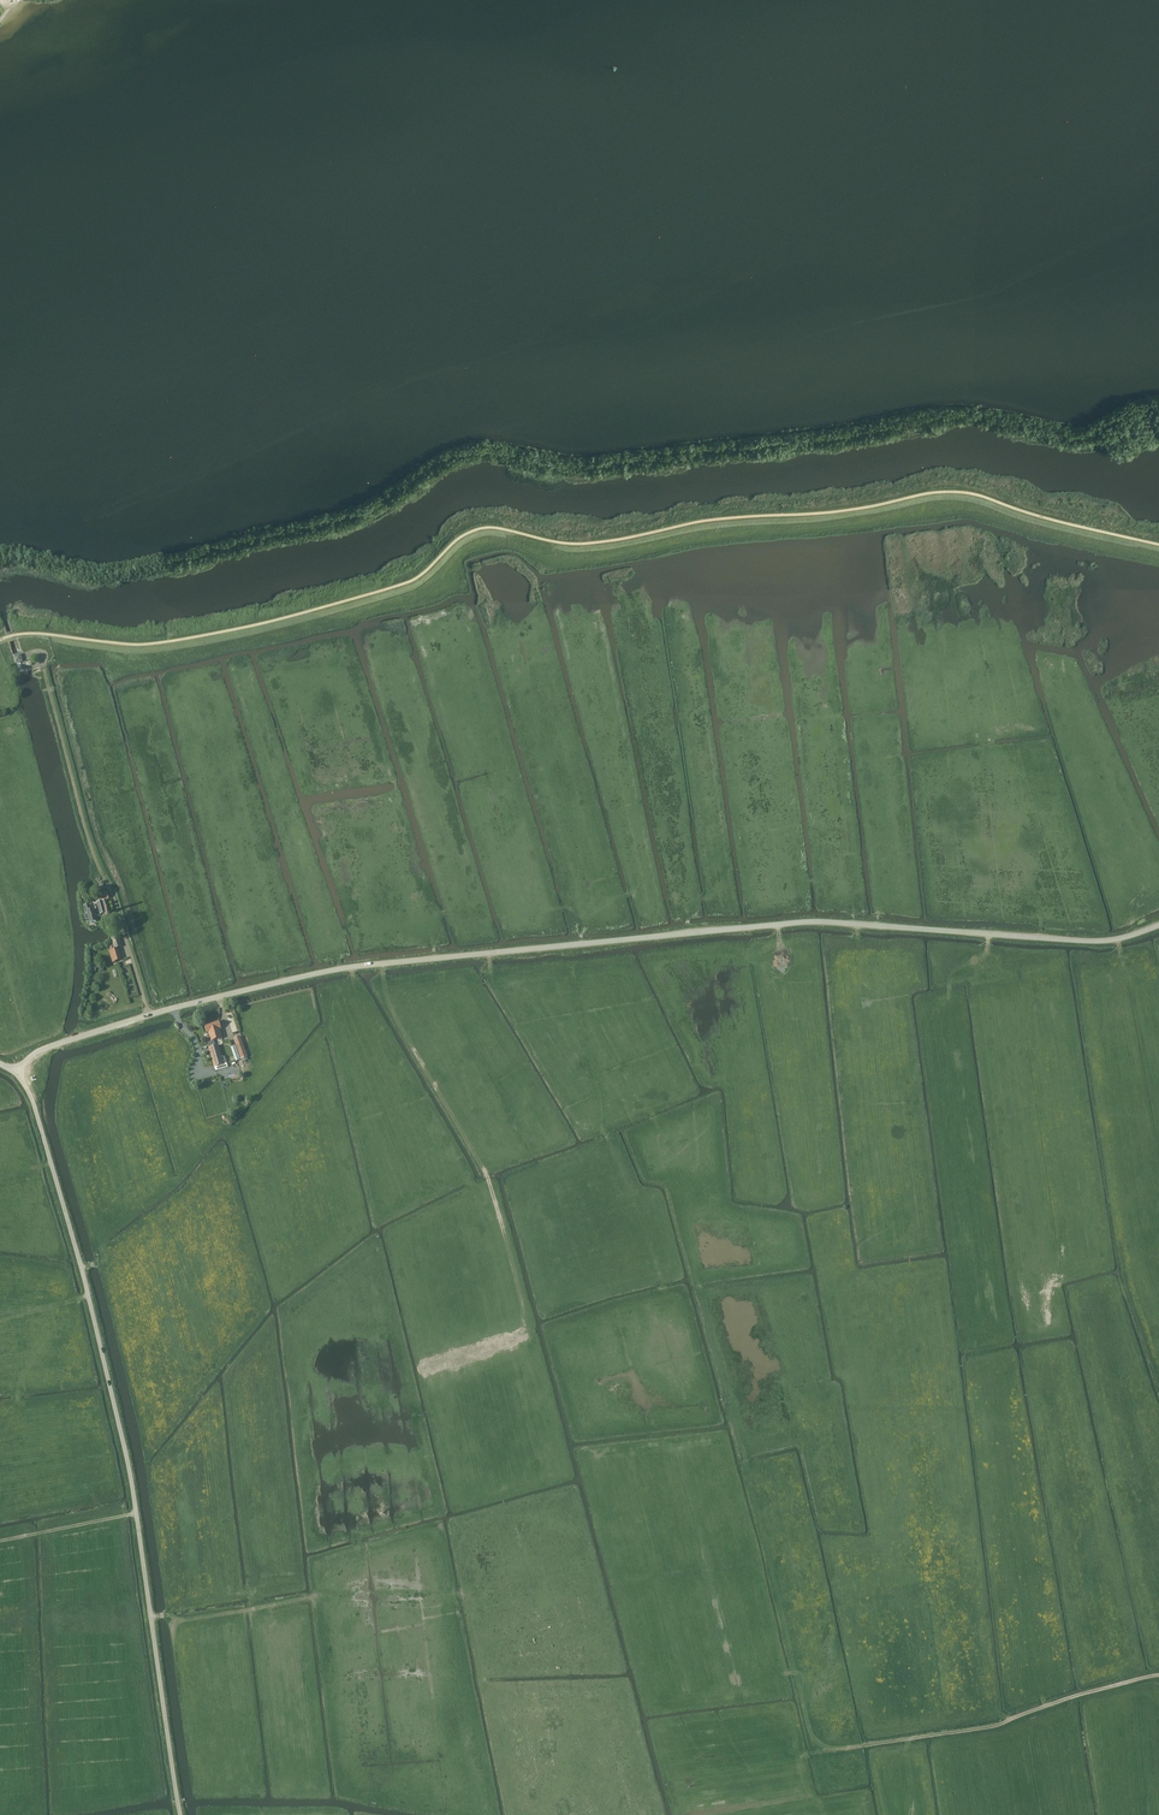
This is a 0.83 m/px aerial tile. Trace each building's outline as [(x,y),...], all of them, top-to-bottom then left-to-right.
[(20,654),(14,656),(16,663),(22,661),(20,654)] [(100,893),(98,894),(100,901),(108,899),(107,892),(105,892),(104,888),(99,889),(100,893)] [(109,912),(106,901),(97,904),(100,914),(109,912)] [(95,914),(94,914),(92,910),(91,910),(89,905),(83,906),(85,914),(87,914),(90,924),(96,922),(95,918),(96,917),(95,914)] [(118,935),(111,937),(113,944),(115,949),(121,947),(118,935)] [(117,949),(109,951),(113,963),(121,960),(117,949)] [(219,1022),(205,1026),(207,1033),(209,1032),(219,1029),(220,1029),(219,1022)] [(219,1029),(209,1032),(211,1041),(222,1038),(219,1029)] [(243,1044),(236,1046),(241,1058),(247,1056),(243,1044)] [(217,1045),(209,1048),(214,1067),(223,1065),(217,1045)]
